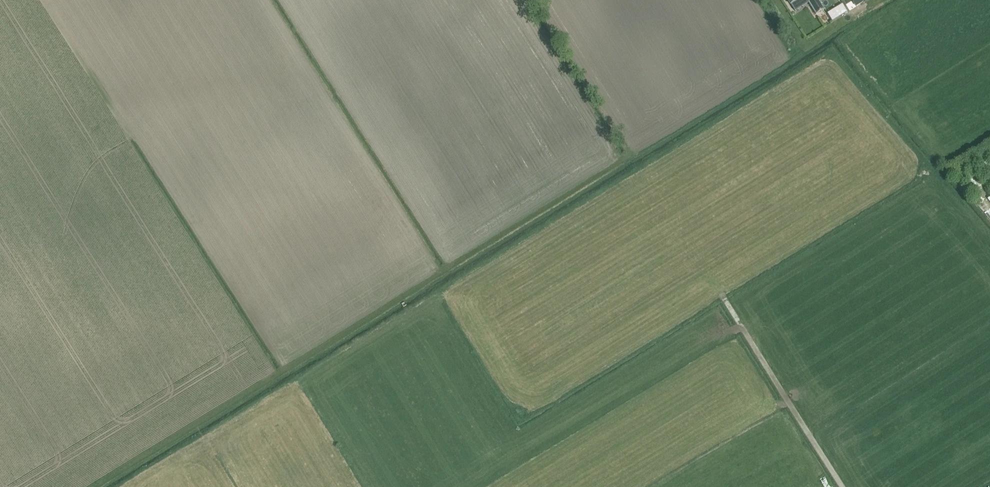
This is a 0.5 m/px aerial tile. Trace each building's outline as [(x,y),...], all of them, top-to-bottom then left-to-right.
[(808,0),(816,14),(825,9),(819,0),(808,0)] [(843,4),(837,8),(842,15),(847,12),(843,4)]
